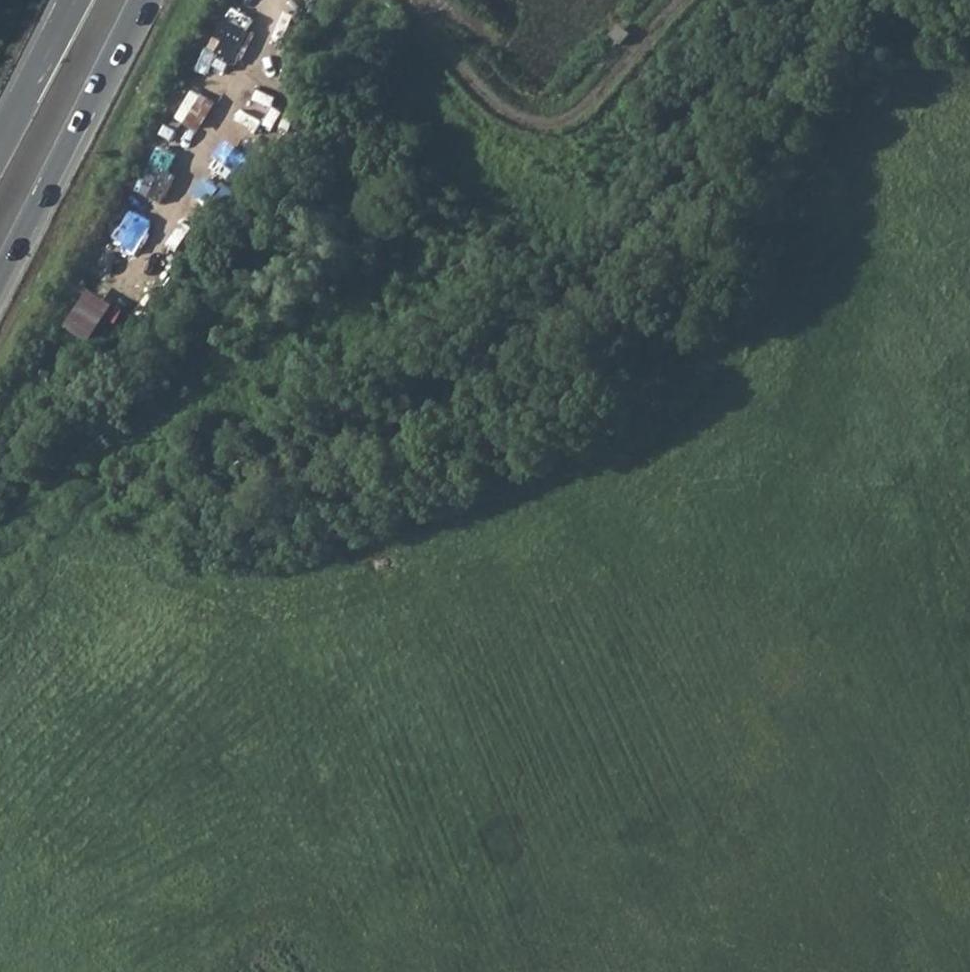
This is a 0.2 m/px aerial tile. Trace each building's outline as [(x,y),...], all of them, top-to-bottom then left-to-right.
[(213,167),(234,181),(249,159),(228,145),(213,167)] [(120,294),(146,307),(153,294),(159,298),(175,269),(143,252),(120,294)]
